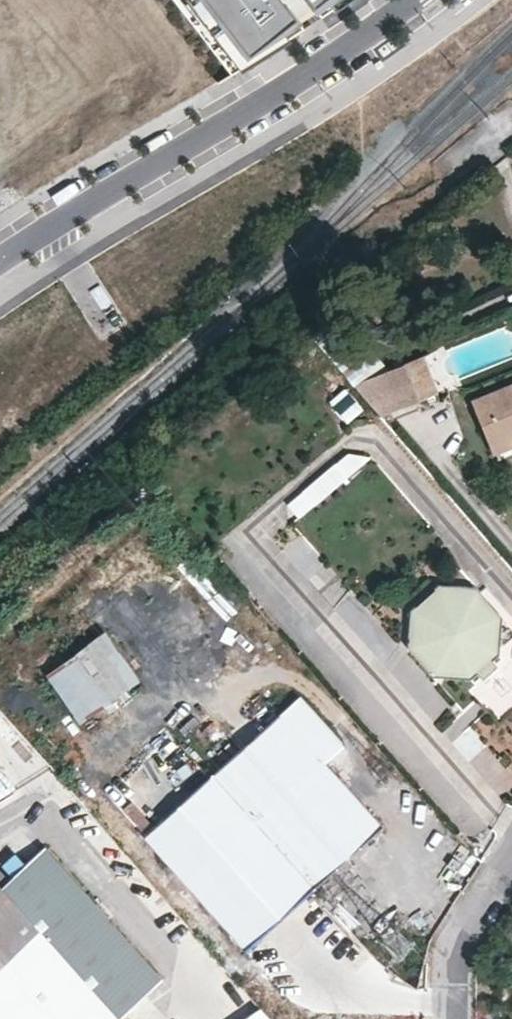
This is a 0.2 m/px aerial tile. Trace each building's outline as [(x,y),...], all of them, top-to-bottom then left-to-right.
[(231,74),(274,48),(302,29),(325,15),(346,0),(175,0),(231,74)] [(418,400),(404,364),(351,385),(379,417),(418,400)] [(476,399),(496,451),(511,444),(511,384),(476,399)] [(347,476),(338,465),(332,464),(302,491),(314,505),(347,476)] [(437,589),(407,616),(405,655),(431,684),(469,685),(476,679),(490,667),(498,660),(500,620),(474,591),(437,589)] [(139,680),(103,631),(45,673),(81,722),(139,680)] [(490,667),(476,679),(481,684),(495,672),(490,667)] [(302,710),(152,843),(254,957),(394,834),(338,770),(347,761),(302,710)] [(163,981),(44,846),(8,878),(0,869),(0,1018),(120,1018),(163,981)]
